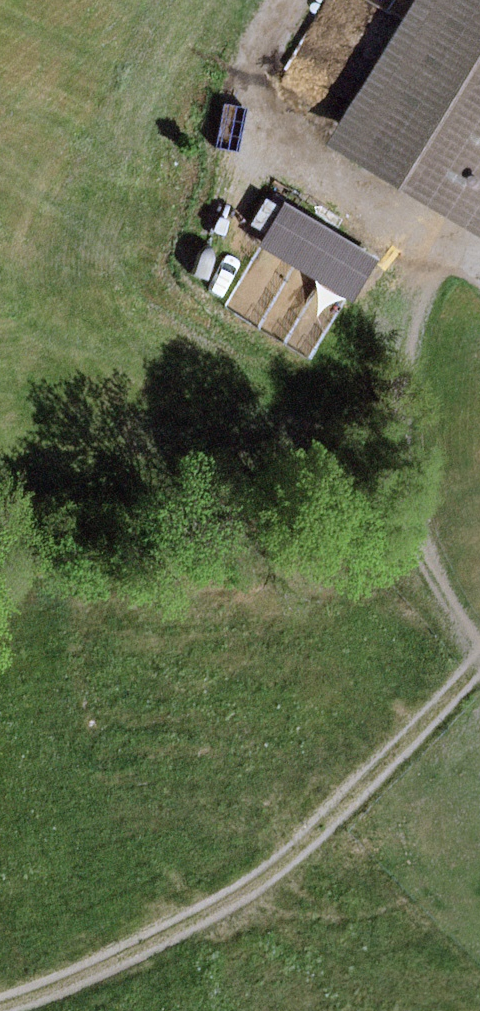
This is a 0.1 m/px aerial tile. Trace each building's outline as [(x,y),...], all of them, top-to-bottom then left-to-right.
[(331,144),(479,234),(479,0),(418,0),(331,144)] [(370,256),(275,199),(249,243),(344,299),(370,256)]
